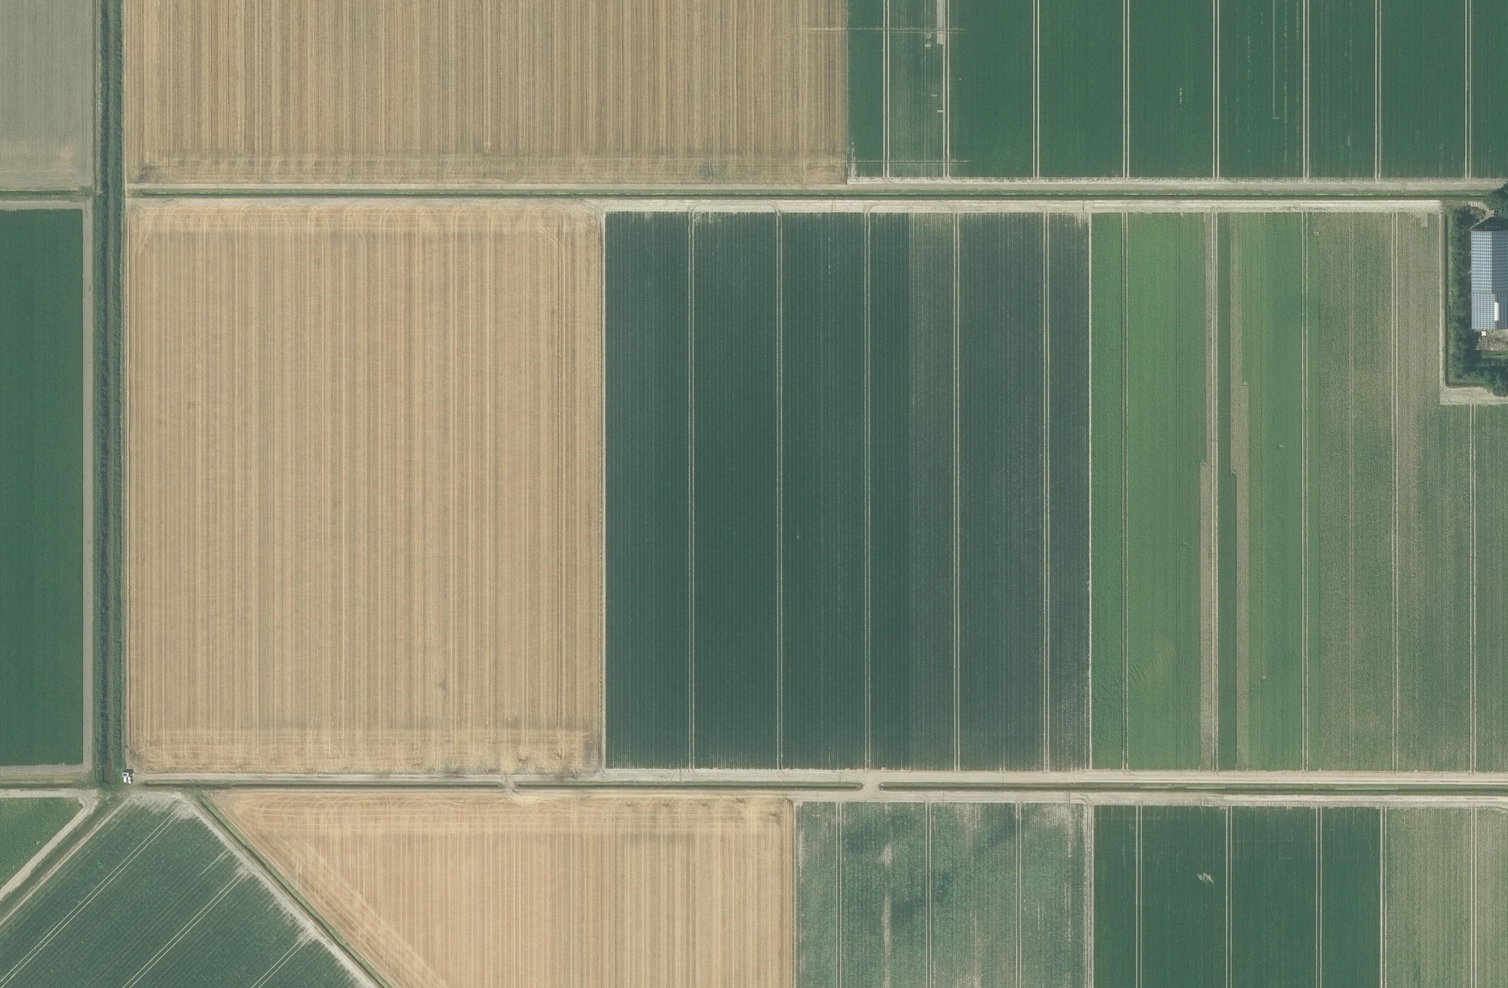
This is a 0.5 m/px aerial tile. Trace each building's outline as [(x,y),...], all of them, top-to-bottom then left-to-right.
[(1476,229),(1476,328),(1507,328),(1507,290),(1500,290),(1500,223),(1492,223),(1492,229),(1476,229)]
